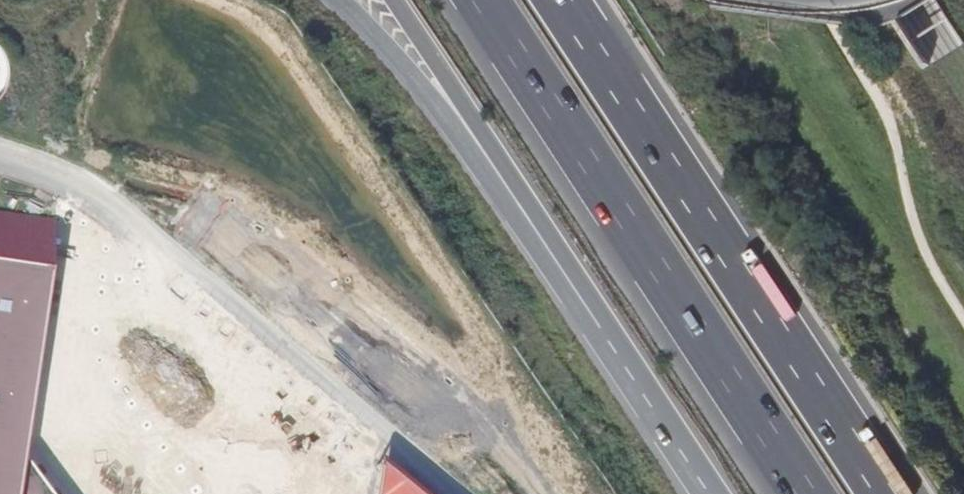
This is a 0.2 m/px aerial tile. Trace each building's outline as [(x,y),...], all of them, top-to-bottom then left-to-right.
[(13,445),(42,247),(51,249),(55,227),(0,219),(0,493),(50,493),(13,445)] [(385,457),(379,493),(433,493),(385,457)]
